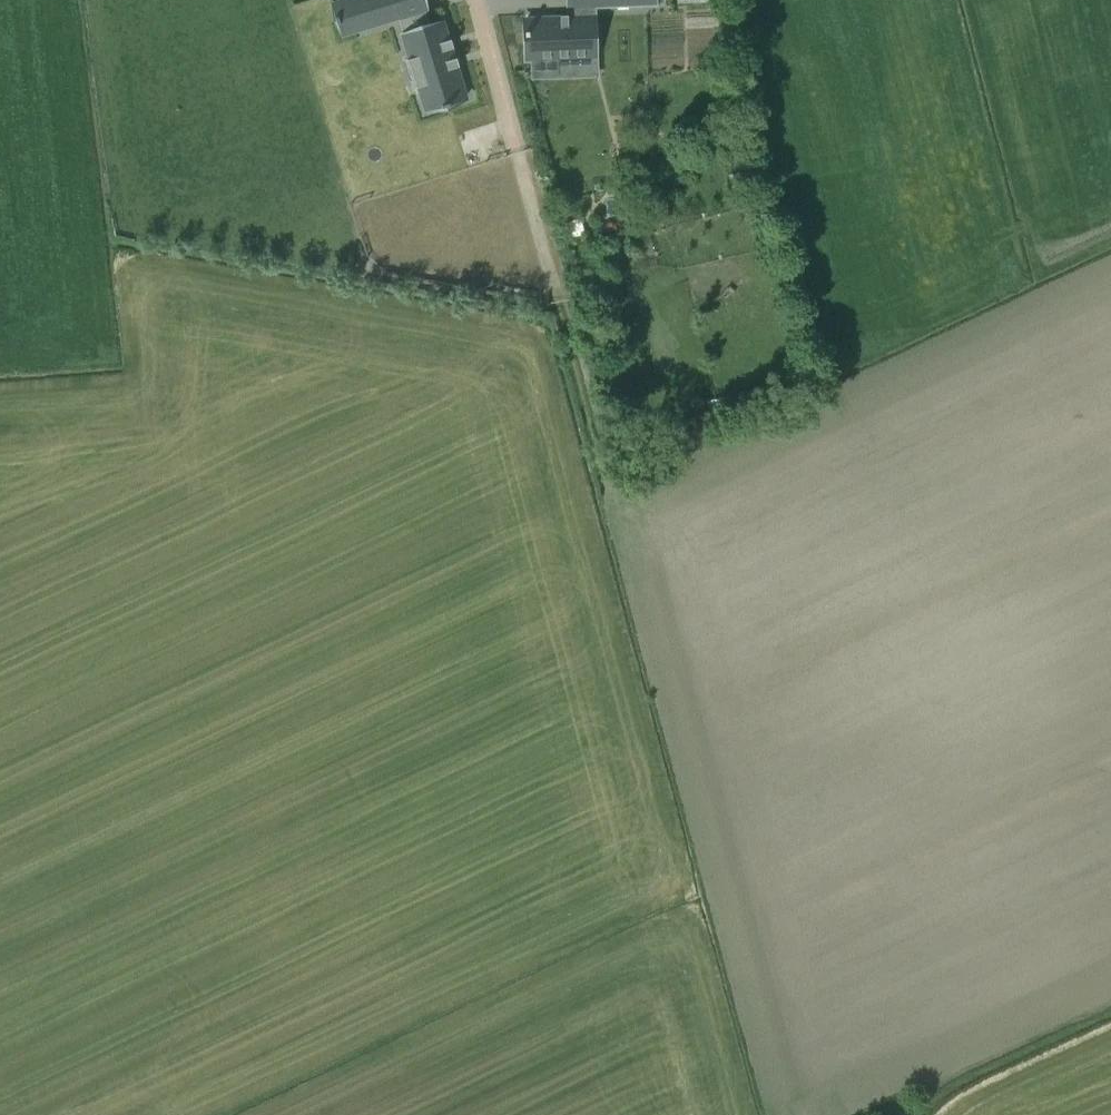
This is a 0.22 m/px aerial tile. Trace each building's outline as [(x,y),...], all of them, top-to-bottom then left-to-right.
[(334,4),(338,15),(340,22),(339,23),(343,35),(362,29),(398,18),(404,16),(409,33),(403,35),(402,35),(409,57),(404,59),(405,61),(408,60),(416,85),(413,86),(413,88),(418,86),(425,109),(441,104),(442,106),(449,104),(449,102),(465,97),(455,66),(458,65),(458,64),(455,65),(453,59),(456,58),(455,57),(453,58),(450,48),(452,47),(452,46),(449,46),(448,41),(450,40),(450,39),(447,39),(442,23),(424,28),(419,11),(425,9),(422,0),(347,0),(334,4)] [(588,13),(654,12),(654,0),(588,0),(588,13)] [(525,64),(530,64),(530,81),(552,81),(552,64),(590,63),(590,22),(524,23),(524,35),(522,35),(522,39),(524,39),(525,64)] [(579,218),(567,221),(571,237),(583,234),(579,218)] [(724,397),(707,401),(711,416),(727,411),(724,397)]
